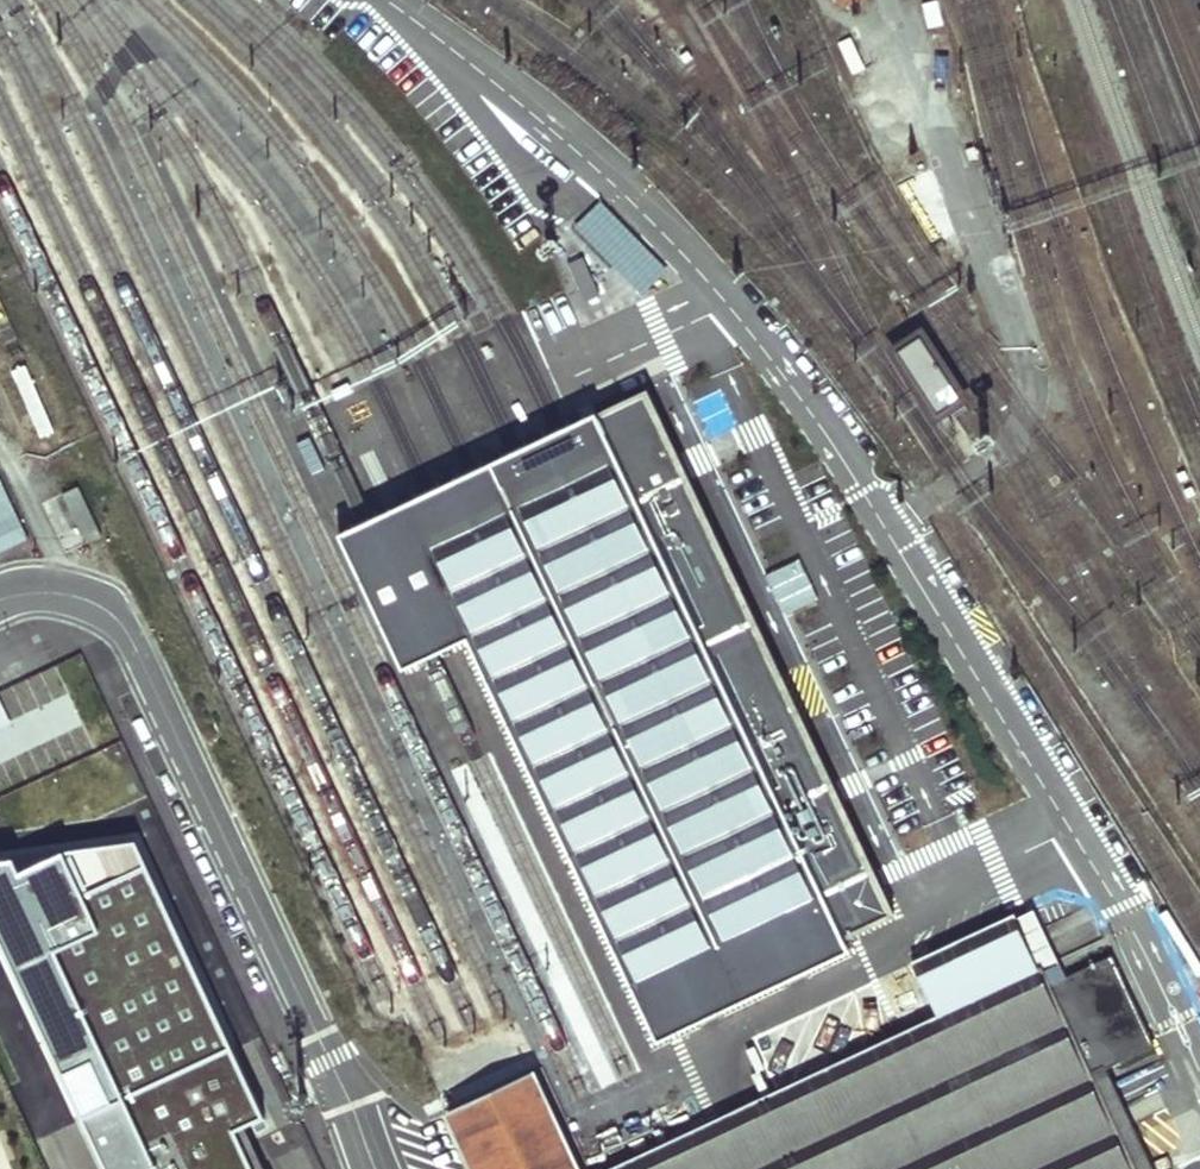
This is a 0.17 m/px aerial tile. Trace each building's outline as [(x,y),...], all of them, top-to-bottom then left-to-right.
[(669,270),(602,201),(576,226),(643,296),(669,270)] [(587,301),(602,295),(584,257),(569,264),(587,301)] [(556,338),(581,326),(565,292),(540,304),(556,338)] [(962,395),(921,331),(897,346),(938,410),(962,395)] [(463,635),(654,1041),(850,949),(845,937),(895,913),(645,384),(593,408),(592,405),(331,528),(397,666),(463,635)] [(47,498),(66,550),(100,538),(81,486),(47,498)] [(104,1168),(262,1168),(243,1127),(265,1117),(136,837),(0,860),(0,944),(104,1168)] [(1110,957),(1052,984),(1093,1071),(1106,1065),(1151,1044),(1110,957)] [(1106,1065),(1093,1071),(1052,984),(1043,963),(602,1168),(1155,1168),(1106,1065)] [(442,1111),(469,1168),(581,1168),(534,1068),(442,1111)]
